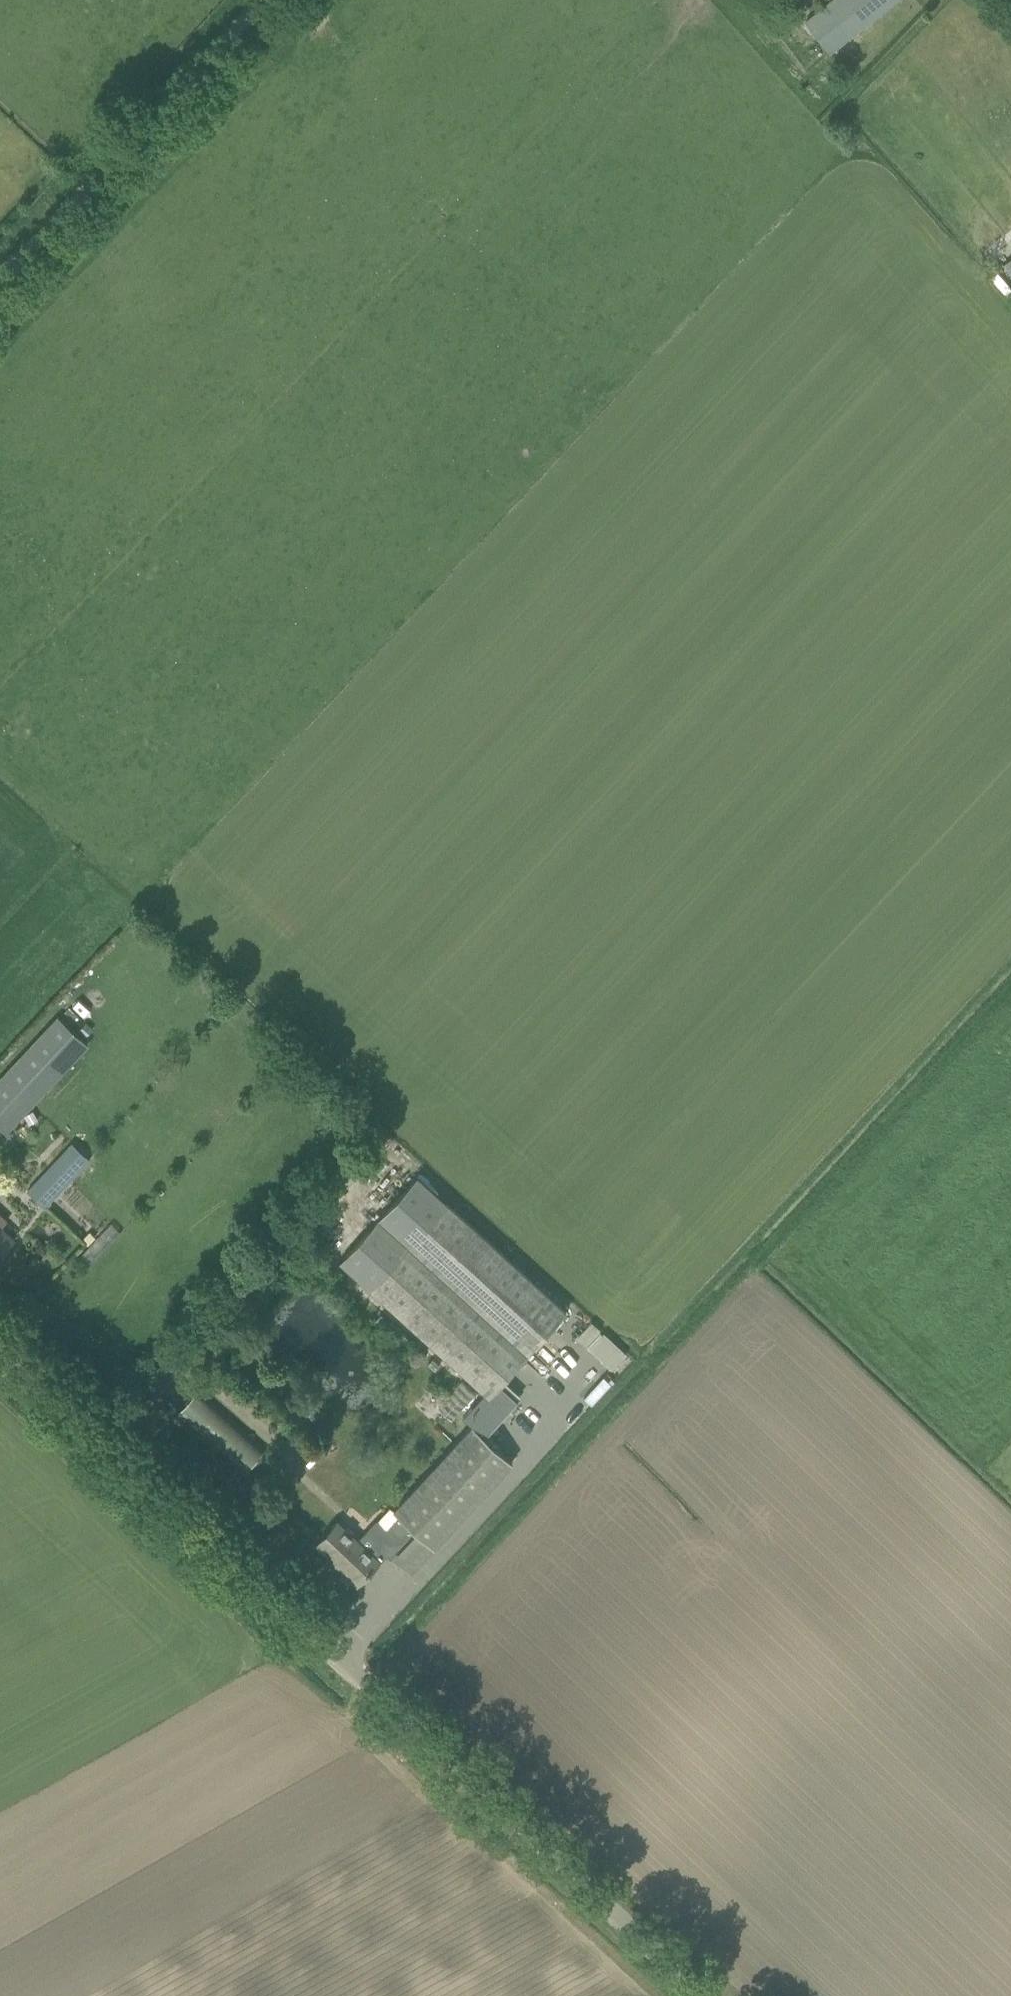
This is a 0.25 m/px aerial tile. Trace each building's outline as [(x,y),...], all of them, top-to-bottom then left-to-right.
[(805,19),(830,53),(898,0),(831,0),(805,19)] [(1002,264),(1010,275),(1010,257),(1002,264)] [(0,1079),(0,1126),(6,1131),(88,1043),(58,1016),(0,1079)] [(86,1022),(79,1029),(85,1035),(92,1028),(86,1022)] [(27,1190),(46,1208),(90,1160),(71,1143),(27,1190)] [(470,1422),(485,1436),(517,1399),(500,1383),(566,1311),(416,1175),(340,1260),(492,1398),(470,1422)] [(7,1248),(14,1240),(0,1227),(6,1221),(1,1217),(0,1216),(0,1255),(7,1248)] [(609,1368),(624,1352),(588,1319),(573,1335),(609,1368)] [(462,1381),(438,1408),(452,1420),(476,1393),(462,1381)] [(244,1473),(266,1449),(198,1389),(176,1413),(244,1473)] [(512,1461),(485,1436),(470,1422),(472,1425),(393,1510),(400,1516),(386,1530),(376,1521),(358,1541),(337,1522),(317,1542),(341,1565),(339,1568),(341,1570),(340,1575),(348,1584),(354,1582),(356,1584),(387,1552),(392,1556),(397,1551),(414,1567),(512,1461)] [(264,1493),(255,1501),(264,1511),(273,1502),(264,1493)]
